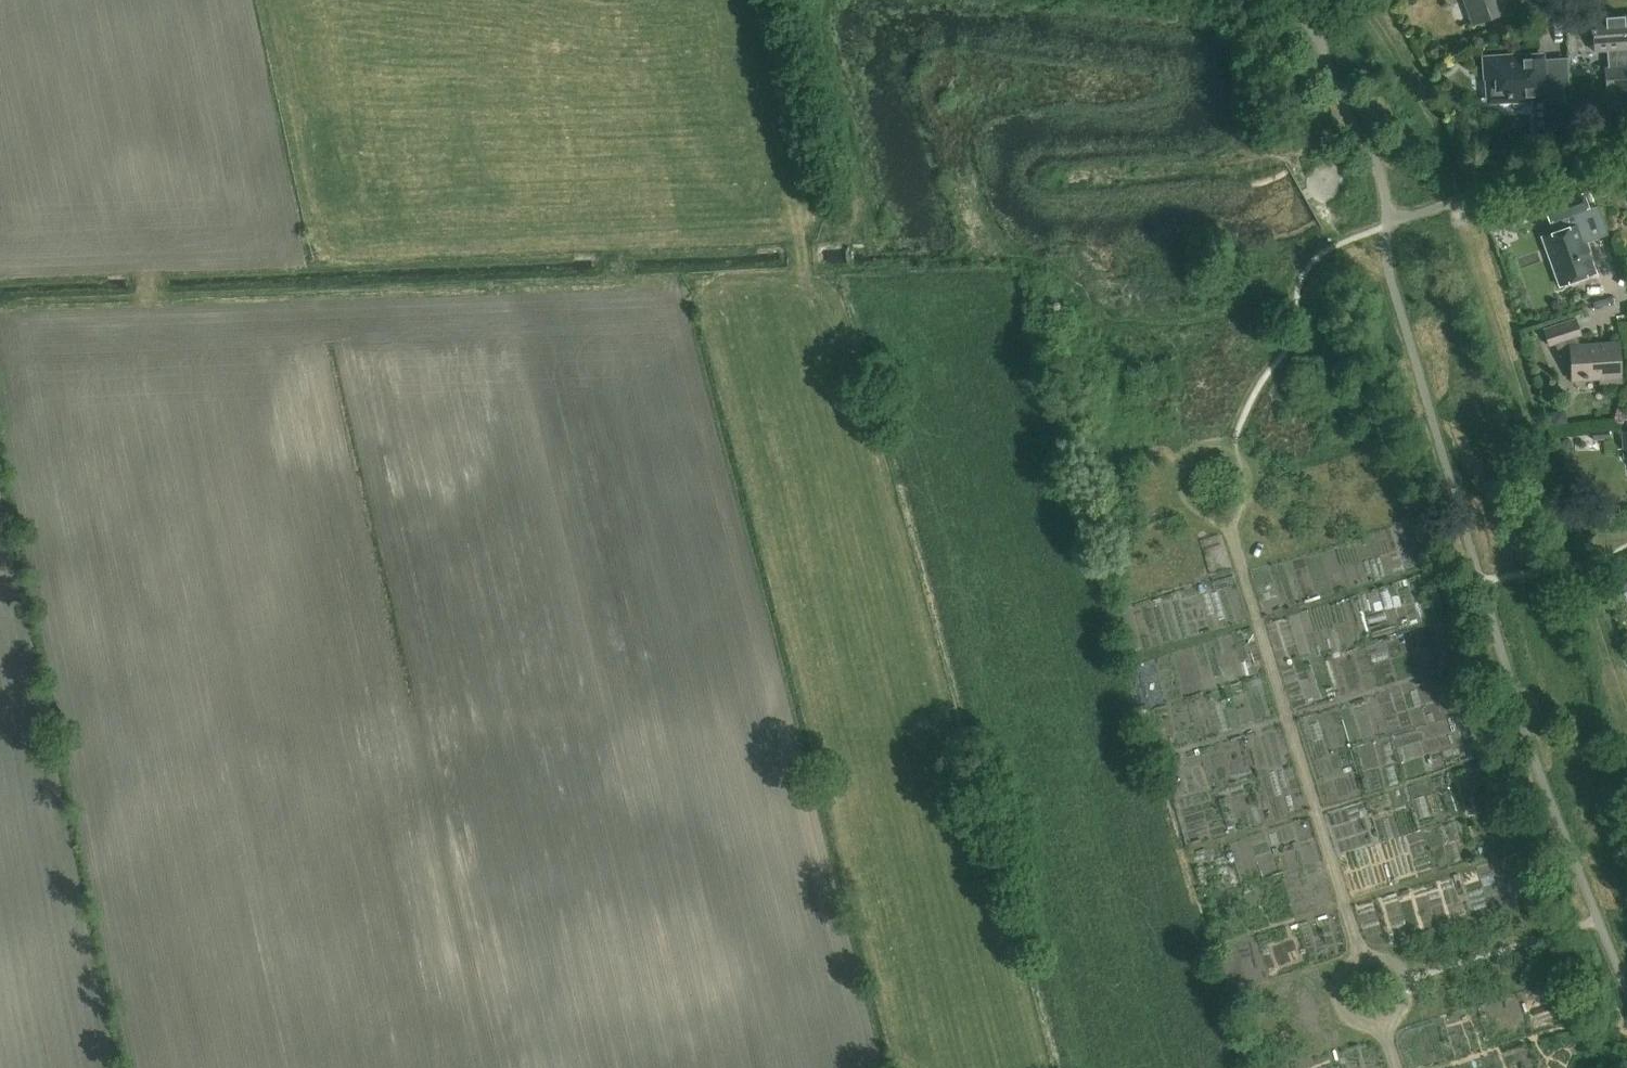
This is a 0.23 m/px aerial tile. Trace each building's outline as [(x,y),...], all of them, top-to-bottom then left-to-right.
[(1501,0),(1466,0),(1473,22),(1505,10),(1501,0)] [(1606,90),(1626,89),(1626,16),(1591,18),(1592,28),(1590,28),(1590,32),(1592,32),(1594,51),(1607,50),(1608,68),(1604,68),(1606,90)] [(1509,56),(1484,58),(1486,80),(1487,80),(1488,101),(1512,100),(1512,97),(1529,96),(1530,100),(1545,99),(1547,128),(1565,120),(1564,96),(1562,97),(1561,83),(1551,84),(1550,80),(1545,80),(1543,55),(1509,58),(1509,56)] [(1566,228),(1563,221),(1589,211),(1581,190),(1544,203),(1555,233),(1542,237),(1560,285),(1595,272),(1578,224),(1566,228)] [(1620,382),(1618,342),(1580,345),(1576,335),(1581,334),(1576,317),(1543,328),(1548,345),(1555,343),(1557,351),(1571,350),(1573,380),(1600,378),(1600,383),(1620,382)] [(1609,438),(1609,430),(1591,431),(1593,439),(1609,438)] [(1334,614),(1316,620),(1333,665),(1350,658),(1334,614)] [(1314,660),(1299,628),(1289,632),(1303,664),(1314,660)]
